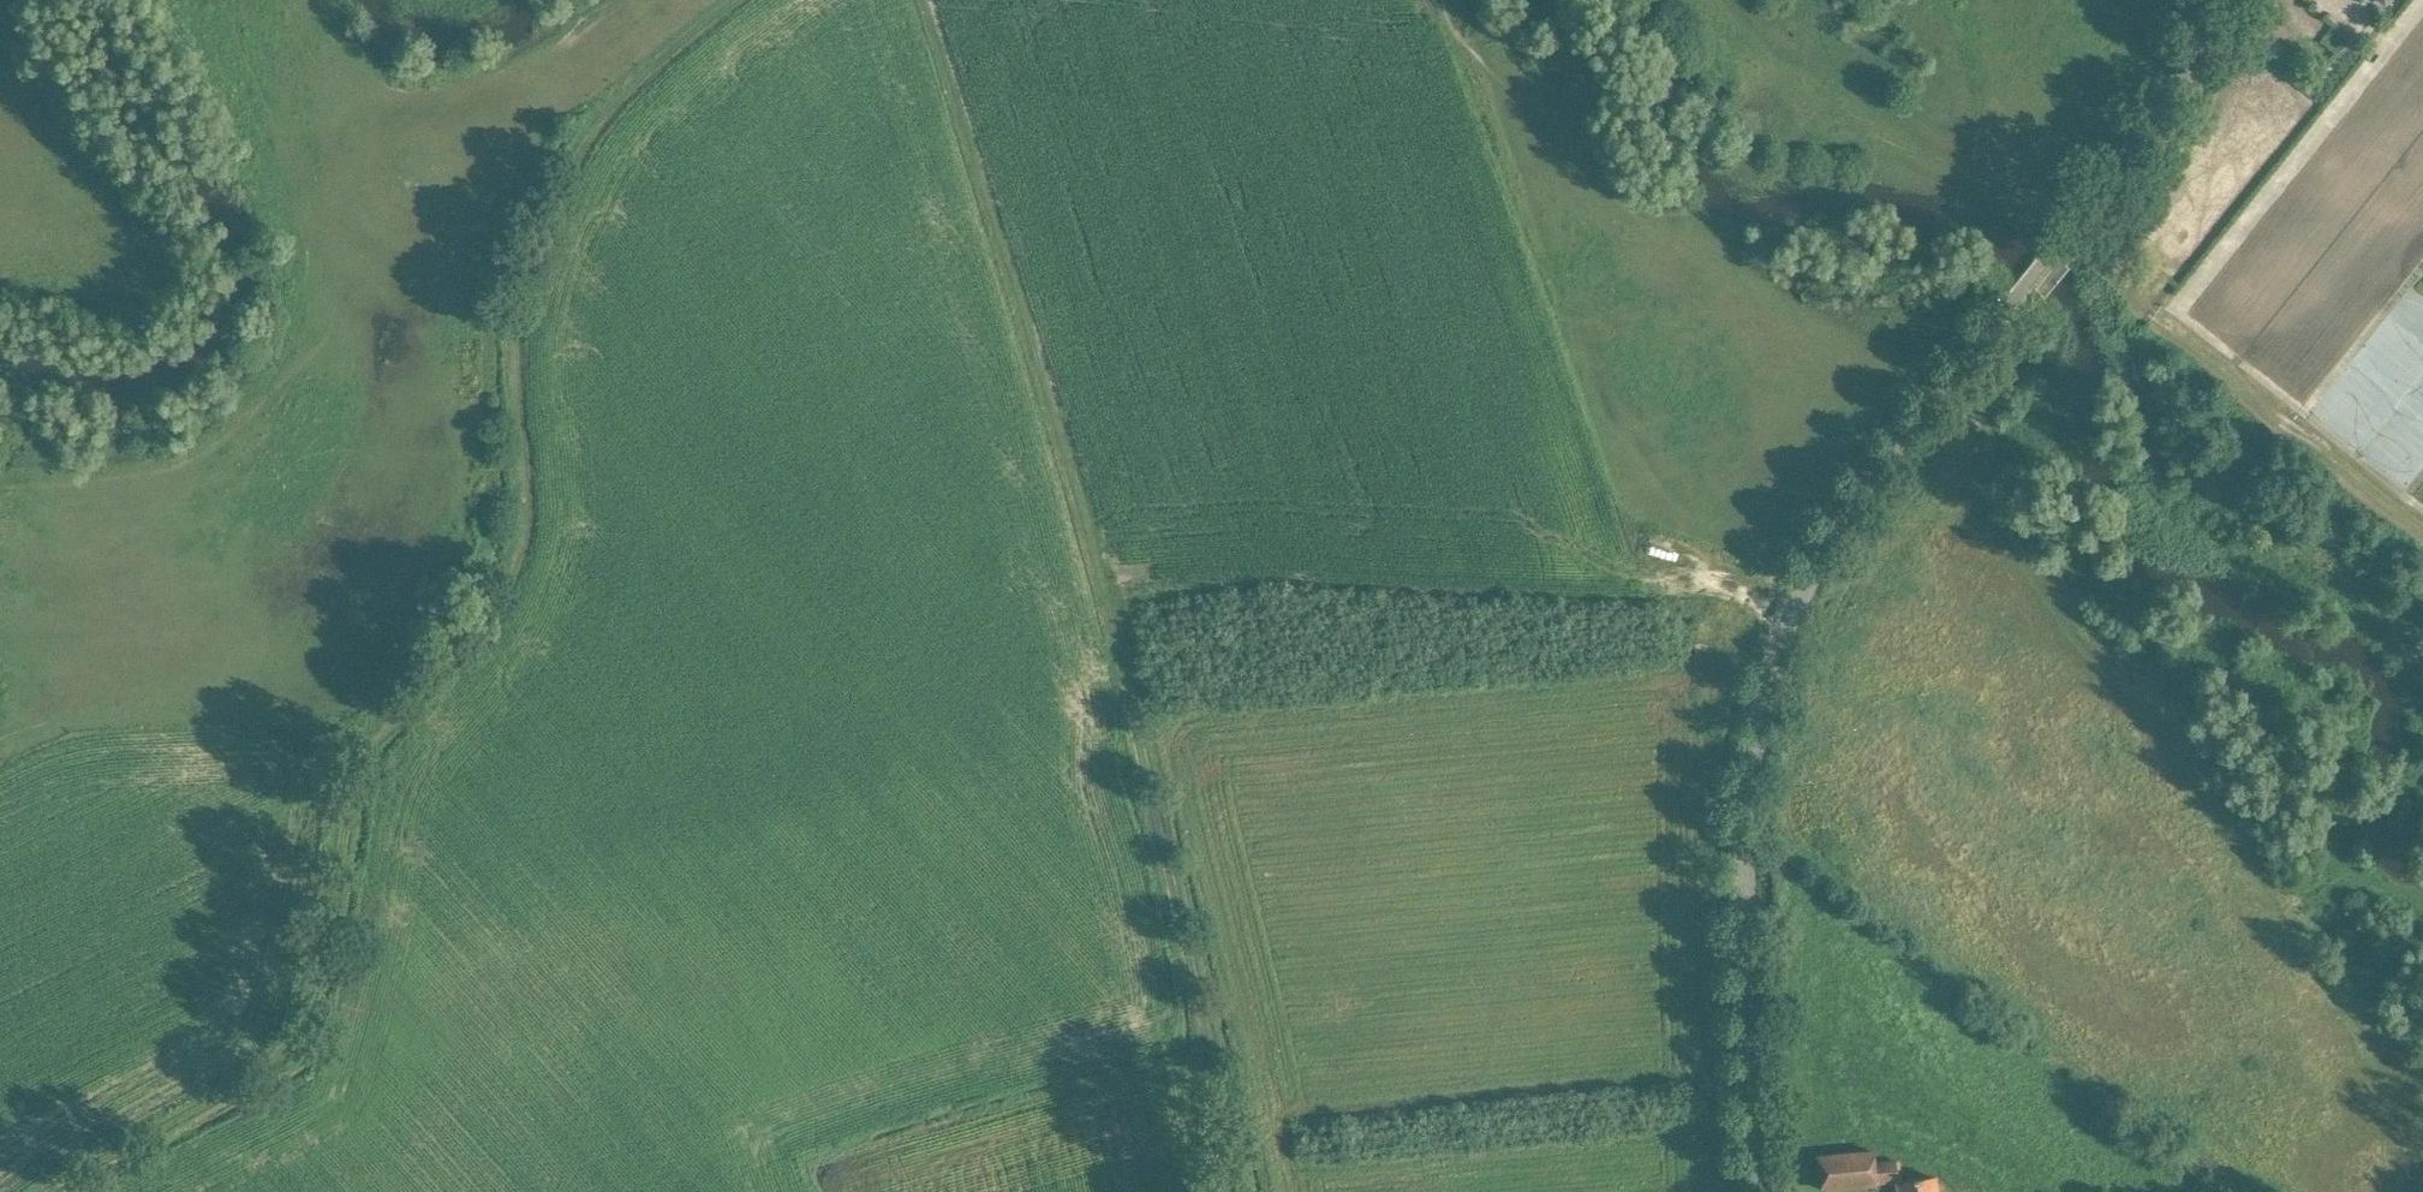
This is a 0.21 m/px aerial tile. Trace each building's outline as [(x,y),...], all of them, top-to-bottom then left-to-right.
[(1873,1151),(1821,1157),(1824,1190),(1877,1184),(1873,1151)] [(1899,1184),(1900,1191),(1943,1191),(1940,1176),(1899,1184)]
